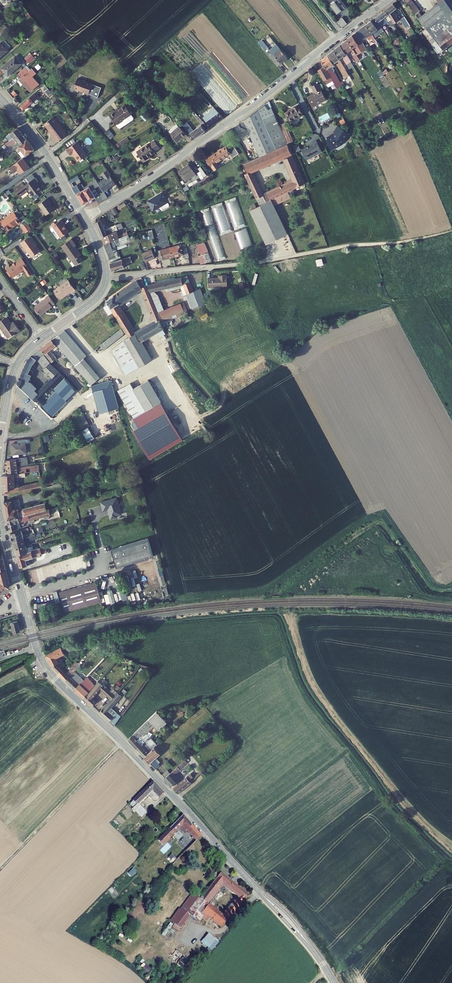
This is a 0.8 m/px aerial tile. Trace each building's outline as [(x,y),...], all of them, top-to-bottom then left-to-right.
[(327,1),(334,9),(339,5),(338,5),(341,2),(342,3),(346,0),(329,0),(327,1)] [(426,39),(451,25),(451,13),(444,0),(435,0),(438,6),(422,17),(419,13),(421,12),(412,0),(405,0),(416,16),(419,21),(425,30),(422,33),(426,39)] [(400,20),(394,11),(399,7),(396,2),(387,9),(392,18),(396,23),(400,20)] [(387,9),(377,16),(381,21),(386,17),(388,21),(392,18),(387,9)] [(339,14),(333,18),(338,24),(344,19),(339,14)] [(376,17),(367,24),(373,33),(380,44),(383,42),(375,31),(382,26),(376,17)] [(373,33),(367,24),(362,27),(368,37),(373,33)] [(437,55),(451,45),(451,25),(426,39),(437,55)] [(367,49),(363,43),(356,33),(347,40),(357,56),(367,49)] [(360,61),(347,40),(339,45),(345,54),(349,51),(357,63),(360,61)] [(261,48),(275,62),(284,54),(274,42),(268,48),(265,45),(261,48)] [(353,66),(345,54),(339,45),(333,50),(339,59),(341,58),(348,69),(353,66)] [(326,55),(332,64),(336,62),(344,75),(343,76),(344,78),(349,75),(339,59),(333,50),(326,55)] [(29,63),(35,57),(30,52),(24,58),(29,63)] [(334,84),(336,88),(341,85),(333,71),(332,72),(329,67),(332,65),(326,55),(320,60),(325,68),(332,81),(334,84)] [(6,76),(19,63),(12,56),(0,68),(0,70),(6,76)] [(27,70),(24,66),(16,74),(19,78),(17,79),(28,90),(35,84),(29,77),(33,73),(29,69),(27,70)] [(325,68),(323,66),(318,70),(326,84),(332,81),(325,68)] [(77,78),(73,88),(94,96),(97,85),(77,78)] [(40,83),(33,90),(34,91),(16,106),(21,111),(35,99),(36,100),(39,98),(37,95),(45,89),(40,83)] [(319,104),(326,100),(320,90),(321,89),(317,83),(311,86),(315,94),(314,95),(319,104)] [(347,91),(341,94),(345,102),(351,99),(347,91)] [(319,104),(314,95),(307,99),(312,108),(319,104)] [(104,112),(111,121),(114,120),(114,121),(118,118),(118,116),(126,111),(124,109),(121,104),(120,103),(111,110),(110,108),(104,112)] [(210,123),(223,114),(213,104),(201,113),(210,123)] [(290,111),(295,120),(304,115),(299,104),(293,107),(294,108),(290,111)] [(342,113),(347,122),(354,118),(348,109),(342,113)] [(288,144),(282,129),(275,114),(263,119),(259,110),(244,120),(260,156),(288,144)] [(114,120),(111,121),(113,123),(115,124),(127,115),(127,113),(126,111),(118,116),(118,118),(114,121),(114,120)] [(290,111),(285,113),(290,122),(295,120),(290,111)] [(199,122),(192,127),(181,115),(178,118),(182,122),(182,123),(193,135),(203,127),(199,122)] [(65,136),(50,120),(41,128),(45,132),(46,131),(49,134),(48,134),(53,140),(52,141),(56,145),(65,136)] [(185,135),(188,132),(180,124),(179,125),(177,122),(170,128),(172,130),(171,132),(178,139),(184,134),(185,135)] [(5,134),(9,140),(21,132),(16,126),(5,134)] [(288,144),(293,141),(286,127),(282,129),(288,144)] [(3,150),(9,147),(10,148),(15,145),(25,138),(21,132),(9,140),(6,142),(5,142),(0,145),(0,147),(3,150)] [(15,145),(22,155),(33,148),(25,138),(15,145)] [(317,139),(300,148),(306,159),(323,151),(317,139)] [(135,151),(141,162),(146,158),(146,157),(152,153),(152,152),(158,149),(157,147),(154,143),(153,141),(148,145),(147,144),(135,151)] [(85,157),(75,144),(65,152),(69,157),(71,155),(73,157),(73,158),(77,163),(85,157)] [(254,158),(259,169),(293,154),(288,144),(260,156),(254,158)] [(224,148),(223,146),(209,156),(208,155),(204,158),(213,169),(217,166),(214,162),(227,152),(230,156),(236,151),(231,145),(228,148),(227,146),(224,148)] [(252,172),(255,171),(250,160),(243,163),(247,173),(245,175),(259,206),(293,190),(294,194),(298,192),(297,188),(304,185),(292,156),(284,160),(293,181),(263,195),(252,172)] [(14,174),(27,165),(21,157),(7,166),(11,171),(12,171),(14,174)] [(254,158),(250,160),(255,171),(259,169),(254,158)] [(194,175),(187,165),(176,173),(184,182),(194,175)] [(77,177),(68,183),(71,186),(79,181),(77,177)] [(32,196),(40,190),(35,183),(37,181),(35,178),(24,185),(22,183),(13,189),(18,197),(28,190),(32,196)] [(101,182),(99,180),(83,192),(77,196),(83,207),(99,196),(95,190),(104,183),(103,181),(101,182)] [(105,195),(97,201),(112,192),(108,187),(103,191),(105,195)] [(114,195),(112,192),(97,201),(100,204),(114,195)] [(152,196),(145,201),(150,210),(165,201),(160,193),(153,197),(152,196)] [(236,197),(225,200),(234,228),(245,225),(236,197)] [(48,199),(38,205),(46,216),(54,210),(49,203),(50,202),(48,199)] [(249,211),(265,245),(286,236),(271,201),(249,211)] [(220,232),(231,228),(221,202),(211,206),(220,232)] [(205,218),(211,216),(208,207),(202,210),(205,218)] [(107,210),(103,212),(107,219),(111,216),(107,210)] [(15,212),(2,221),(8,231),(18,224),(19,226),(21,225),(22,227),(26,233),(32,229),(28,223),(24,226),(22,224),(22,223),(15,212)] [(101,236),(116,230),(117,229),(116,225),(105,230),(101,223),(104,222),(102,218),(94,222),(101,236)] [(61,239),(69,234),(63,225),(64,225),(62,221),(53,227),(53,228),(56,231),(53,233),(57,240),(59,240),(61,239)] [(118,237),(116,230),(101,236),(103,242),(118,237)] [(114,246),(115,246),(119,245),(117,241),(123,239),(122,236),(118,237),(103,242),(108,258),(117,255),(114,246)] [(30,237),(21,243),(26,251),(27,250),(32,257),(40,252),(30,237)] [(75,267),(83,262),(80,258),(81,257),(75,248),(76,248),(71,241),(62,247),(72,263),(75,266),(75,267)] [(199,254),(207,252),(205,242),(197,243),(199,254)] [(183,244),(171,247),(174,256),(181,255),(182,259),(186,258),(183,244)] [(138,252),(142,262),(152,257),(148,248),(138,252)] [(166,249),(158,251),(160,260),(169,258),(166,249)] [(205,253),(196,255),(198,263),(203,262),(208,261),(205,253)] [(117,255),(108,258),(109,262),(112,270),(124,266),(123,262),(130,259),(128,254),(121,256),(120,254),(117,255)] [(7,270),(11,276),(12,277),(23,269),(26,273),(25,273),(28,277),(32,274),(31,273),(21,258),(9,266),(8,265),(5,267),(7,270)] [(207,278),(207,288),(227,287),(225,274),(219,275),(219,277),(207,278)] [(60,286),(53,291),(59,300),(69,293),(70,294),(74,291),(66,278),(58,283),(60,286)] [(182,285),(179,278),(155,283),(158,290),(182,285)] [(152,320),(148,322),(154,331),(157,335),(165,330),(162,324),(148,296),(146,292),(142,285),(139,279),(133,283),(138,293),(152,320)] [(138,293),(133,283),(129,285),(135,295),(138,293)] [(142,285),(146,292),(153,291),(150,284),(142,285)] [(102,299),(122,330),(123,333),(130,329),(115,305),(135,295),(129,285),(102,299)] [(199,306),(191,290),(185,292),(186,295),(184,296),(190,310),(199,306)] [(177,317),(186,313),(182,302),(164,311),(163,309),(161,310),(155,298),(151,295),(148,296),(162,324),(173,319),(171,317),(176,315),(177,317)] [(52,304),(47,296),(44,299),(44,300),(32,307),(38,316),(50,307),(49,306),(52,304)] [(0,319),(0,329),(6,338),(17,330),(14,325),(12,326),(9,323),(4,316),(0,319)] [(145,324),(151,333),(154,331),(148,322),(145,324)] [(121,339),(110,349),(124,374),(149,360),(139,340),(151,333),(145,324),(121,339)] [(52,339),(59,347),(63,352),(65,354),(75,366),(85,358),(87,356),(64,329),(52,339)] [(53,352),(59,347),(52,339),(41,348),(52,362),(58,357),(53,352)] [(40,361),(36,355),(31,360),(35,364),(36,363),(40,361)] [(40,361),(36,363),(44,370),(50,366),(43,358),(40,361)] [(85,358),(75,366),(90,385),(100,377),(85,358)] [(33,368),(27,365),(23,370),(19,378),(16,387),(42,415),(48,410),(27,388),(31,378),(28,376),(33,368)] [(53,378),(57,375),(50,366),(44,370),(43,371),(53,378)] [(46,399),(63,380),(57,375),(53,378),(40,393),(46,399)] [(63,380),(46,399),(53,406),(70,387),(63,380)] [(119,408),(111,380),(92,386),(100,413),(119,408)] [(115,390),(131,417),(158,402),(146,380),(131,388),(128,383),(115,390)] [(13,451),(26,450),(26,444),(27,444),(27,440),(19,441),(19,444),(13,445),(13,451)] [(26,450),(13,451),(13,455),(14,455),(14,458),(22,458),(22,454),(26,454),(26,450)] [(30,458),(5,460),(6,468),(17,467),(17,463),(30,461),(30,458)] [(17,467),(6,468),(6,476),(16,475),(18,475),(26,474),(26,472),(31,471),(31,474),(38,473),(38,467),(17,469),(17,467)] [(17,478),(16,475),(6,476),(2,476),(3,483),(13,482),(12,479),(17,478)] [(3,483),(3,491),(22,488),(22,485),(13,486),(13,482),(3,483)] [(22,488),(3,491),(4,498),(43,491),(42,484),(22,488)] [(54,489),(43,491),(45,497),(64,493),(62,486),(53,488),(54,489)] [(103,511),(107,510),(110,519),(118,517),(117,516),(122,514),(117,497),(100,501),(103,511)] [(42,514),(47,513),(45,504),(25,508),(24,510),(24,512),(20,513),(18,500),(4,502),(8,521),(20,519),(31,516),(42,514)] [(42,514),(43,519),(46,518),(47,522),(56,520),(55,513),(52,514),(52,512),(47,513),(42,514)] [(42,514),(31,516),(33,525),(37,524),(36,520),(43,519),(42,514)] [(20,519),(8,521),(10,533),(17,531),(16,525),(23,523),(22,521),(21,521),(20,519)] [(30,530),(12,534),(14,542),(30,537),(29,535),(28,536),(27,532),(30,532),(30,530)] [(30,537),(14,542),(15,549),(26,546),(25,542),(30,541),(30,537)] [(153,561),(148,542),(111,553),(116,571),(153,561)] [(27,550),(26,546),(15,549),(17,556),(33,551),(33,548),(27,550)] [(43,554),(41,549),(33,551),(17,556),(20,568),(28,566),(27,562),(30,562),(28,558),(43,554)] [(2,555),(0,556),(0,588),(3,588),(11,586),(2,555)] [(96,581),(60,590),(65,611),(101,602),(96,581)] [(113,590),(107,591),(108,593),(104,594),(106,604),(116,602),(113,590)] [(17,622),(10,624),(12,633),(20,631),(17,622)] [(61,648),(47,656),(54,668),(62,675),(71,665),(70,664),(65,669),(58,664),(60,663),(57,658),(64,654),(61,648)] [(62,675),(68,680),(72,676),(68,672),(73,667),(71,665),(62,675)] [(79,681),(72,676),(68,680),(78,689),(85,680),(82,678),(79,681)] [(78,689),(87,697),(91,692),(84,686),(88,682),(85,680),(78,689)] [(87,697),(96,705),(100,700),(96,698),(98,695),(97,695),(103,688),(114,697),(118,692),(108,683),(107,684),(101,680),(91,692),(87,697)] [(103,711),(113,719),(121,710),(115,706),(125,695),(120,691),(118,692),(114,697),(103,711)] [(155,724),(159,728),(168,720),(159,709),(129,736),(138,747),(147,739),(144,735),(155,724)] [(138,747),(144,754),(153,746),(147,739),(138,747)] [(159,752),(153,746),(144,754),(155,767),(159,763),(154,757),(159,752)] [(171,772),(165,777),(164,778),(172,787),(180,780),(175,773),(188,762),(185,759),(171,772)] [(178,794),(192,782),(187,777),(181,781),(180,780),(172,787),(178,794)] [(134,801),(138,805),(152,792),(159,800),(164,795),(153,783),(134,801)] [(148,814),(138,805),(134,809),(143,819),(148,814)] [(193,828),(183,817),(156,844),(158,846),(160,844),(163,847),(180,829),(184,833),(185,833),(186,834),(193,828)] [(190,838),(196,832),(193,828),(186,834),(190,838)] [(177,861),(201,838),(196,832),(190,838),(192,840),(173,858),(177,861)] [(215,882),(201,898),(200,901),(206,906),(224,886),(230,891),(234,885),(218,872),(212,879),(215,882)] [(249,897),(238,888),(233,893),(238,898),(222,917),(209,907),(208,907),(200,919),(199,918),(208,925),(210,922),(221,930),(249,897)] [(192,913),(200,919),(208,907),(206,906),(200,901),(192,913)] [(205,934),(201,939),(208,945),(213,941),(205,934)] [(184,956),(177,963),(183,969),(190,962),(184,956)]
